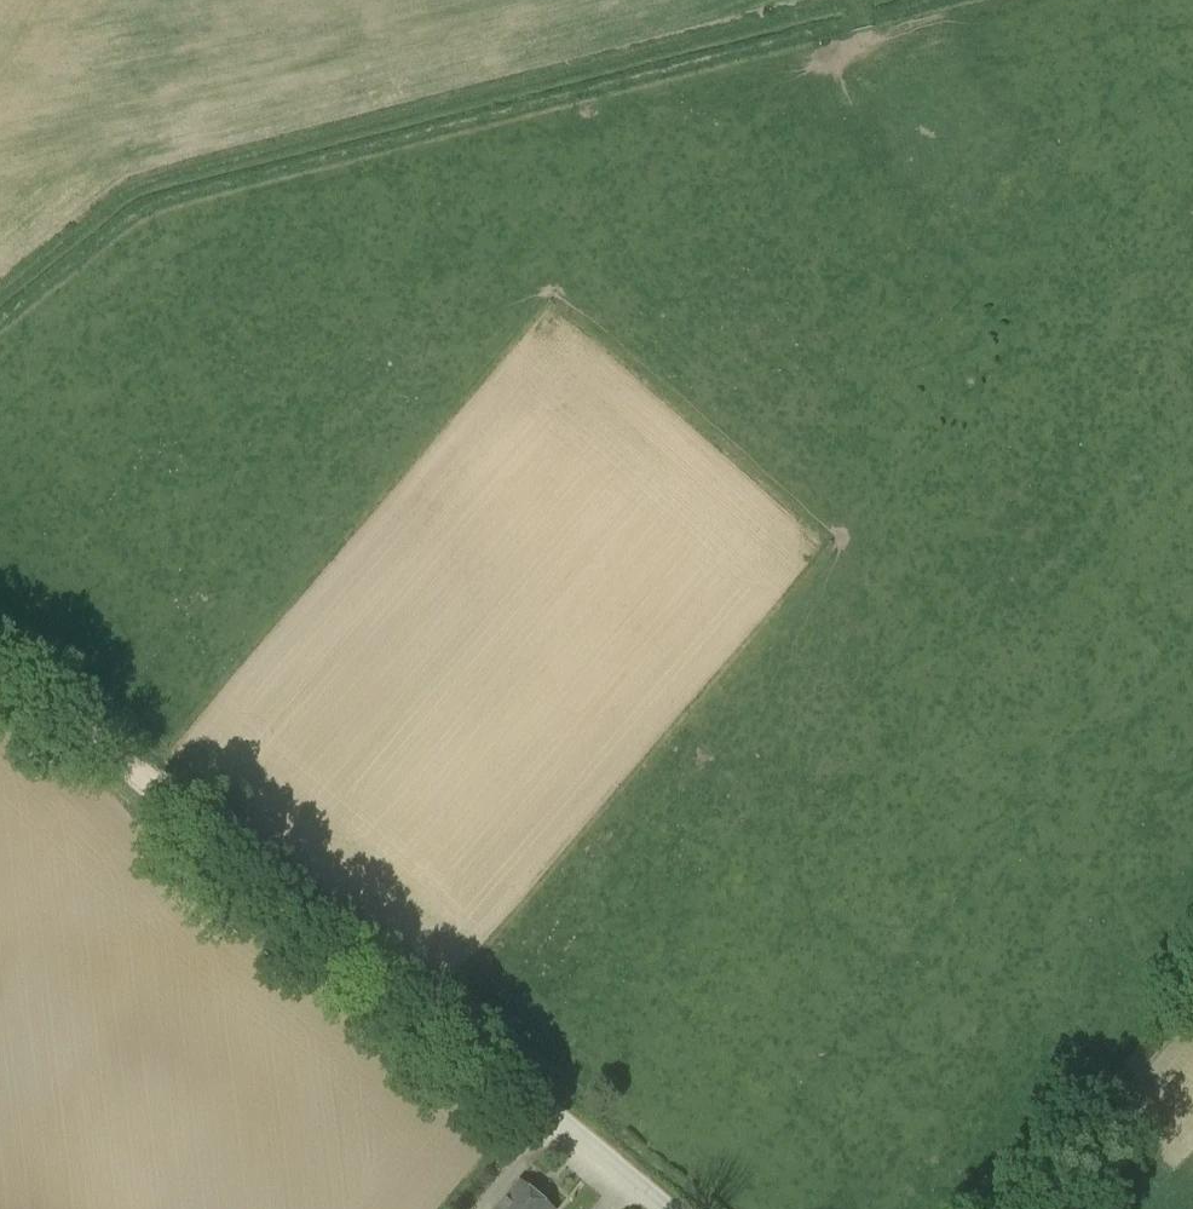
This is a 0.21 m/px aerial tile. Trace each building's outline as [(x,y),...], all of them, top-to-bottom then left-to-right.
[(497,1208),(547,1208),(518,1184),(497,1208)]
